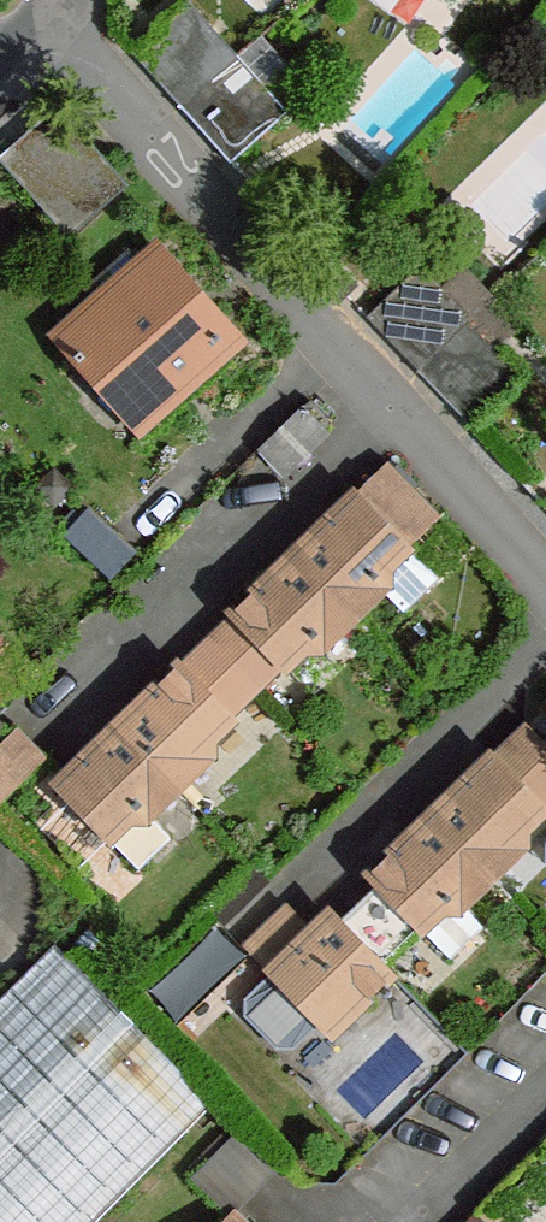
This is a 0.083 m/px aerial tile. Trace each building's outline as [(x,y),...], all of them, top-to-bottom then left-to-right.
[(188,1),(131,51),(182,109),(240,56),(188,1)] [(240,56),(182,109),(232,163),(289,113),(240,56)] [(122,184),(57,114),(8,159),(72,229),(122,184)] [(104,312),(148,274),(129,251),(85,290),(104,312)] [(104,312),(73,338),(139,414),(222,338),(160,264),(148,274),(104,312)] [(423,264),(367,317),(419,370),(475,317),(423,264)] [(527,372),(475,317),(419,370),(473,428),(527,372)] [(443,514),(391,461),(357,492),(409,547),(439,517),(443,514)] [(376,579),(409,547),(357,492),(319,529),(318,542),(322,545),(303,563),(355,616),(385,588),(376,579)] [(439,579),(409,547),(376,579),(385,588),(406,612),(439,579)] [(355,616),(303,563),(286,579),(283,576),(271,576),(232,614),(285,667),(316,636),(326,645),(355,616)] [(259,693),(285,667),(232,614),(207,639),(259,693)] [(259,693),(207,639),(181,664),(234,718),(259,693)] [(234,718),(181,664),(143,700),(141,712),(145,716),(128,733),(179,787),(210,758),(200,749),(234,718)] [(13,736),(0,723),(0,749),(13,736)] [(495,755),(545,807),(545,745),(526,724),(495,755)] [(19,730),(13,736),(0,749),(0,800),(45,756),(19,730)] [(179,787),(128,733),(109,750),(107,747),(94,747),(65,775),(56,784),(109,838),(141,807),(150,816),(179,787)] [(458,807),(441,824),(492,877),(521,848),(513,840),(545,807),(495,755),(456,791),(455,804),(458,807)] [(171,838),(150,816),(141,807),(109,838),(139,868),(171,838)] [(420,839),(408,837),(369,875),(378,884),(422,928),(454,897),(463,906),(492,877),(441,824),(423,841),(420,839)] [(378,884),(340,920),(383,963),(422,928),(378,884)] [(484,928),(463,906),(454,897),(422,928),(452,958),(484,928)] [(244,946),(271,971),(308,936),(282,907),(244,946)] [(383,963),(340,920),(323,936),(308,936),(271,971),(323,1025),(354,995),(363,1003),(393,973),(383,963)] [(0,999),(0,1221),(91,1221),(213,1099),(56,943),(0,999)] [(236,1214),(256,1192),(216,1153),(196,1173),(233,1211),(236,1214)] [(236,1214),(233,1211),(222,1221),(245,1221),(236,1214)]
